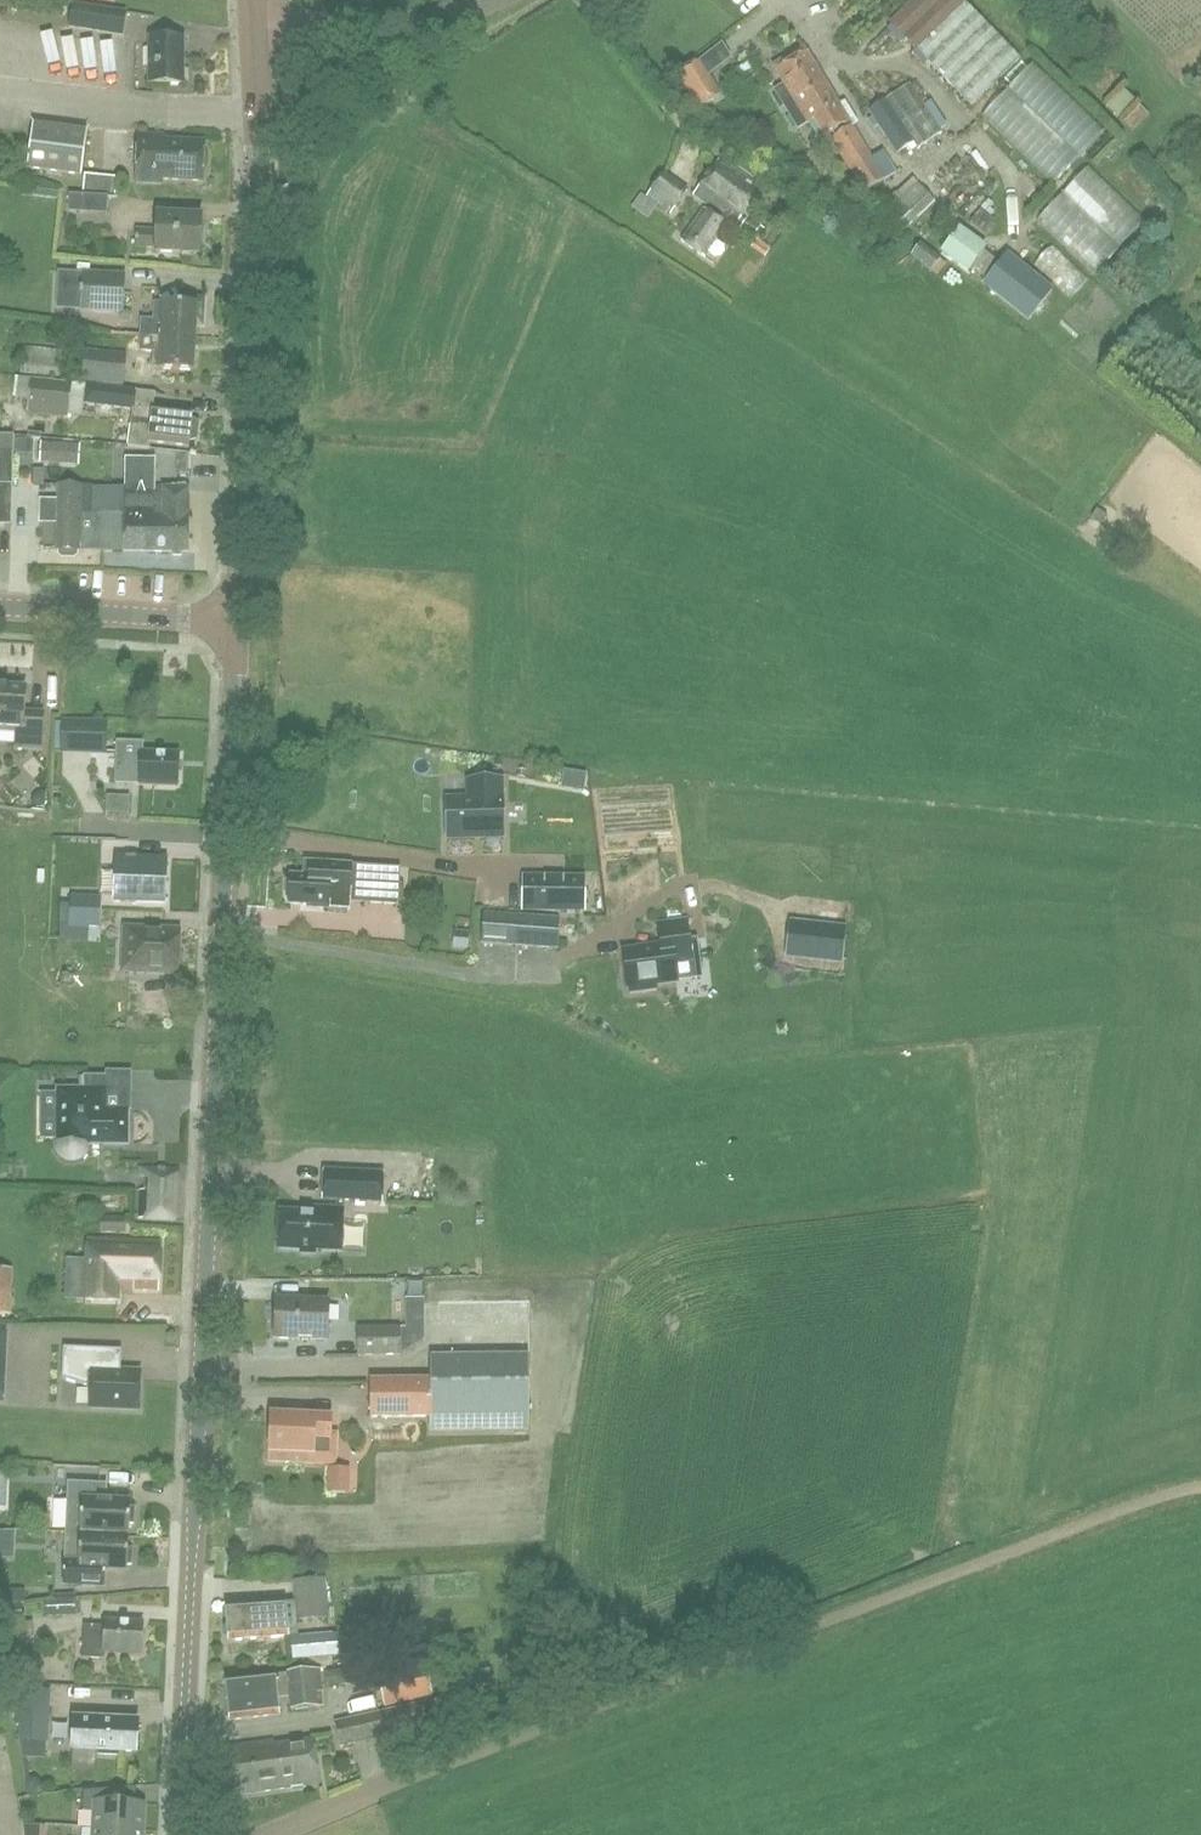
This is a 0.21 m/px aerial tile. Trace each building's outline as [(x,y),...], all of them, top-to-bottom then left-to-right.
[(892,25),(971,106),(1020,59),(962,0),(917,0),(892,25)] [(73,4),(69,29),(122,37),(125,11),(73,4)] [(183,85),(183,36),(149,36),(148,85),(183,85)] [(782,67),(776,71),(784,84),(773,90),(798,131),(814,121),(824,137),(850,122),(840,105),(839,105),(807,52),(792,61),(788,57),(780,61),(782,67)] [(700,62),(679,74),(699,107),(720,95),(700,62)] [(941,134),(910,85),(886,100),(914,143),(917,149),(941,134)] [(894,155),(914,143),(886,100),(868,111),(894,155)] [(410,115),(416,111),(412,105),(406,109),(410,115)] [(81,176),(87,130),(33,124),(27,170),(81,176)] [(884,180),(871,160),(870,157),(852,126),(830,139),(849,170),(863,193),(884,180)] [(203,181),(205,142),(165,140),(165,135),(138,134),(136,183),(162,184),(162,179),(203,181)] [(883,153),(871,160),(884,180),(896,173),(883,153)] [(694,194),(723,216),(720,220),(704,208),(680,240),(703,257),(730,221),(735,225),(762,190),(720,159),(694,194)] [(663,173),(647,197),(671,214),(687,190),(663,173)] [(115,195),(116,178),(84,175),(83,191),(115,195)] [(890,208),(908,227),(935,202),(917,183),(890,208)] [(200,254),(201,217),(156,215),(155,230),(136,230),(135,246),(154,247),(154,252),(200,254)] [(752,238),(754,239),(757,240),(764,229),(760,227),(761,226),(748,217),(740,229),(752,238)] [(995,260),(983,252),(987,247),(959,227),(940,252),(969,272),(972,268),(984,276),(995,260)] [(940,259),(940,258),(921,242),(911,255),(930,271),(931,270),(938,276),(946,264),(940,259)] [(1027,322),(1053,290),(1007,254),(982,286),(1027,322)] [(122,312),(123,276),(84,274),(82,310),(122,312)] [(142,337),(161,338),(195,339),(195,327),(202,327),(203,300),(182,299),(181,306),(156,305),(155,323),(143,322),(142,337)] [(161,338),(142,337),(141,350),(153,351),(153,370),(194,372),(195,339),(161,338)] [(60,378),(62,351),(23,347),(20,374),(60,378)] [(123,387),(127,355),(84,350),(81,382),(123,387)] [(71,385),(31,380),(27,413),(67,418),(71,385)] [(102,386),(102,387),(85,385),(82,404),(134,411),(136,391),(136,390),(102,386)] [(188,447),(189,442),(197,440),(198,424),(191,421),(192,415),(138,409),(137,417),(130,416),(127,448),(149,450),(150,443),(188,447)] [(30,440),(17,440),(17,455),(30,455),(30,440)] [(39,464),(64,465),(66,445),(41,443),(39,464)] [(12,497),(13,452),(0,452),(0,526),(11,527),(12,497)] [(188,554),(189,515),(187,515),(188,489),(156,488),(157,459),(126,459),(126,488),(58,487),(57,551),(59,551),(59,555),(60,559),(76,559),(78,556),(78,551),(177,553),(177,556),(184,556),(184,553),(188,554)] [(1102,524),(1108,517),(1097,509),(1092,517),(1102,524)] [(16,735),(15,749),(41,750),(43,715),(24,713),(25,688),(0,687),(0,734),(16,735)] [(107,722),(62,720),(61,754),(106,756),(107,722)] [(178,754),(143,753),(143,743),(117,742),(116,758),(115,783),(177,786),(178,754)] [(447,836),(502,835),(502,800),(499,800),(498,780),(469,781),(470,801),(446,801),(447,836)] [(128,802),(106,801),(104,818),(128,820),(128,802)] [(113,902),(165,904),(167,859),(137,858),(137,856),(126,856),(126,858),(115,858),(113,902)] [(400,870),(351,867),(351,866),(311,863),(310,877),(291,876),(291,881),(287,881),(286,892),(290,892),(289,903),(308,904),(308,908),(328,909),(329,894),(349,896),(349,904),(398,907),(400,870)] [(523,875),(522,910),(581,910),(581,875),(523,875)] [(72,898),(70,926),(99,928),(100,899),(72,898)] [(558,949),(560,920),(484,914),(482,943),(558,949)] [(657,925),(660,947),(623,952),(627,989),(629,989),(630,994),(656,990),(655,985),(676,983),(674,963),(691,960),(686,922),(657,925)] [(800,926),(797,955),(840,960),(844,931),(800,926)] [(124,972),(178,974),(180,931),(125,928),(124,972)] [(85,1151),(86,1145),(127,1145),(128,1111),(106,1111),(106,1077),(84,1077),(83,1090),(57,1090),(57,1145),(59,1151),(63,1156),(69,1159),(75,1159),(81,1156),(85,1151)] [(311,1166),(313,1152),(292,1149),(291,1164),(311,1166)] [(139,1220),(175,1221),(177,1171),(141,1169),(141,1177),(148,1177),(147,1192),(140,1191),(139,1220)] [(384,1172),(323,1170),(321,1202),(382,1204),(384,1172)] [(336,1250),(338,1209),(316,1208),(315,1214),(280,1213),(278,1248),(301,1249),(301,1252),(315,1253),(316,1250),(319,1250),(319,1249),(336,1250)] [(102,1234),(126,1234),(126,1217),(101,1218),(102,1234)] [(158,1293),(160,1242),(87,1240),(85,1300),(115,1301),(116,1292),(158,1293)] [(327,1341),(328,1302),(276,1300),(274,1339),(327,1341)] [(357,1357),(401,1356),(400,1327),(357,1328),(357,1357)] [(90,1408),(138,1410),(140,1373),(121,1372),(122,1351),(64,1348),(62,1379),(88,1387),(88,1406),(90,1408)] [(430,1381),(431,1417),(431,1431),(529,1430),(529,1357),(430,1358),(430,1381)] [(431,1417),(430,1381),(372,1382),(372,1418),(431,1417)] [(331,1441),(331,1419),(271,1416),(269,1462),(336,1465),(337,1441),(331,1441)] [(129,1537),(129,1525),(134,1525),(135,1508),(130,1508),(130,1503),(99,1501),(100,1484),(68,1483),(66,1533),(129,1537)] [(128,1549),(129,1537),(66,1533),(63,1585),(95,1586),(96,1569),(127,1571),(127,1566),(132,1566),(133,1549),(128,1549)] [(295,1602),(285,1603),(226,1607),(229,1641),(298,1636),(296,1621),(328,1618),(324,1579),(293,1582),(295,1602)] [(45,1618),(77,1617),(76,1601),(45,1602),(45,1618)] [(104,1652),(142,1654),(143,1623),(104,1621),(104,1628),(84,1627),(82,1659),(103,1660),(104,1652)] [(426,1667),(432,1695),(453,1690),(447,1663),(426,1667)] [(433,1697),(432,1695),(426,1667),(378,1678),(384,1708),(433,1697)] [(292,1710),(324,1707),(319,1669),(287,1673),(287,1675),(274,1677),(274,1676),(226,1682),(230,1721),(279,1716),(277,1699),(290,1697),(292,1710)] [(41,1742),(44,1693),(11,1692),(13,1708),(17,1709),(16,1727),(20,1727),(20,1741),(41,1742)] [(368,1741),(424,1728),(419,1704),(365,1716),(368,1741)] [(368,1741),(365,1716),(334,1723),(340,1747),(368,1741)] [(95,1752),(99,1752),(99,1756),(115,1757),(115,1753),(135,1754),(137,1723),(96,1721),(96,1722),(72,1721),(71,1750),(95,1751),(95,1752)] [(284,1789),(319,1784),(313,1740),(278,1744),(284,1789)] [(284,1789),(278,1744),(273,1745),(272,1741),(223,1748),(229,1796),(284,1789)] [(143,1805),(95,1802),(95,1792),(83,1791),(82,1810),(94,1811),(93,1829),(142,1832),(143,1805)]
